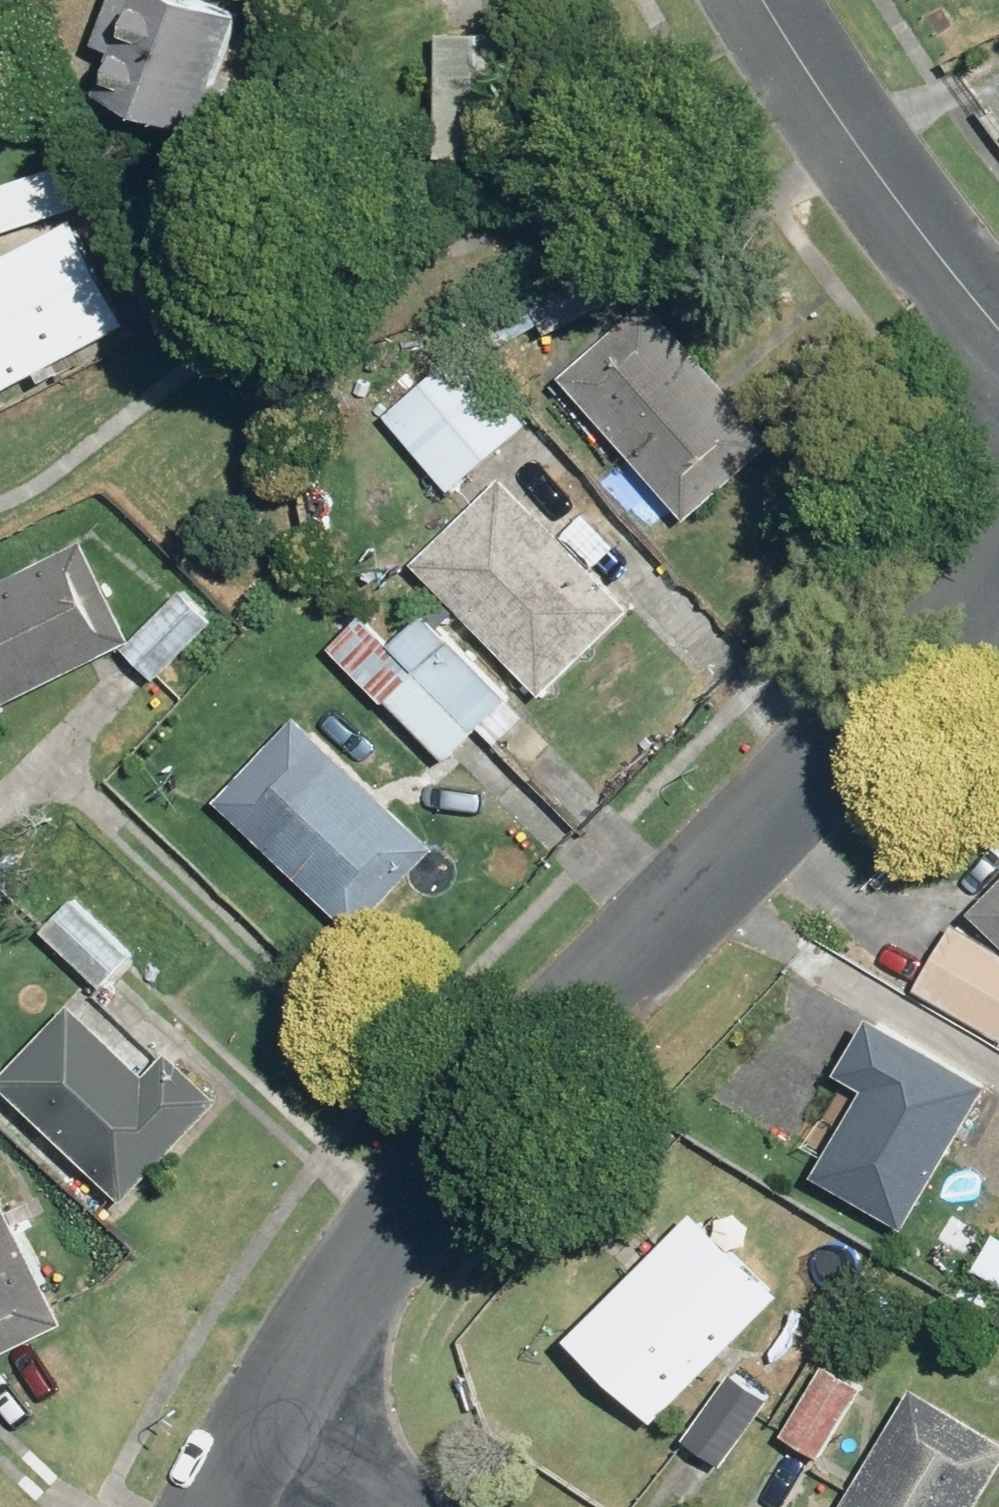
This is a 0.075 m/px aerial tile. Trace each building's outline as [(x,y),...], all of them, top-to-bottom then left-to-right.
[(119,29),(97,94),(196,128),(236,12),(200,0),(111,0),(103,24),(119,29)] [(522,33),(439,32),(437,157),(520,159),(522,33)] [(64,163),(0,182),(0,233),(78,210),(64,163)] [(68,219),(0,255),(0,393),(126,326),(68,219)] [(546,331),(624,296),(606,255),(528,289),(546,331)] [(649,299),(560,377),(683,516),(771,438),(649,299)] [(452,492),(528,424),(461,348),(384,417),(452,492)] [(534,478),(517,495),(500,477),(413,563),(538,690),(625,605),(555,533),(572,516),(534,478)] [(86,539),(0,580),(0,702),(132,640),(86,539)] [(183,588),(125,649),(152,675),(210,615),(183,588)] [(424,611),(393,640),(363,609),(328,642),(441,759),(475,726),(570,825),(601,796),(424,611)] [(431,850),(294,715),(214,796),(351,931),(431,850)] [(998,942),(998,880),(978,900),(967,909),(998,942)] [(79,895),(43,929),(97,986),(133,953),(79,895)] [(967,909),(951,922),(913,984),(923,990),(922,991),(998,1039),(998,942),(967,909)] [(0,1072),(0,1082),(124,1201),(219,1101),(169,1053),(147,1076),(69,1000),(0,1072)] [(901,1228),(987,1085),(867,1013),(833,1069),(863,1087),(811,1174),(901,1228)] [(65,1326),(0,1189),(0,1357),(65,1326)] [(655,1428),(780,1300),(689,1211),(564,1339),(655,1428)] [(974,1266),(998,1282),(998,1231),(997,1230),(974,1266)] [(819,1458),(865,1384),(826,1359),(780,1433),(819,1458)] [(721,1465),(771,1398),(731,1369),(682,1437),(721,1465)] [(998,1472),(998,1441),(908,1387),(837,1506),(978,1506),(998,1472)]
